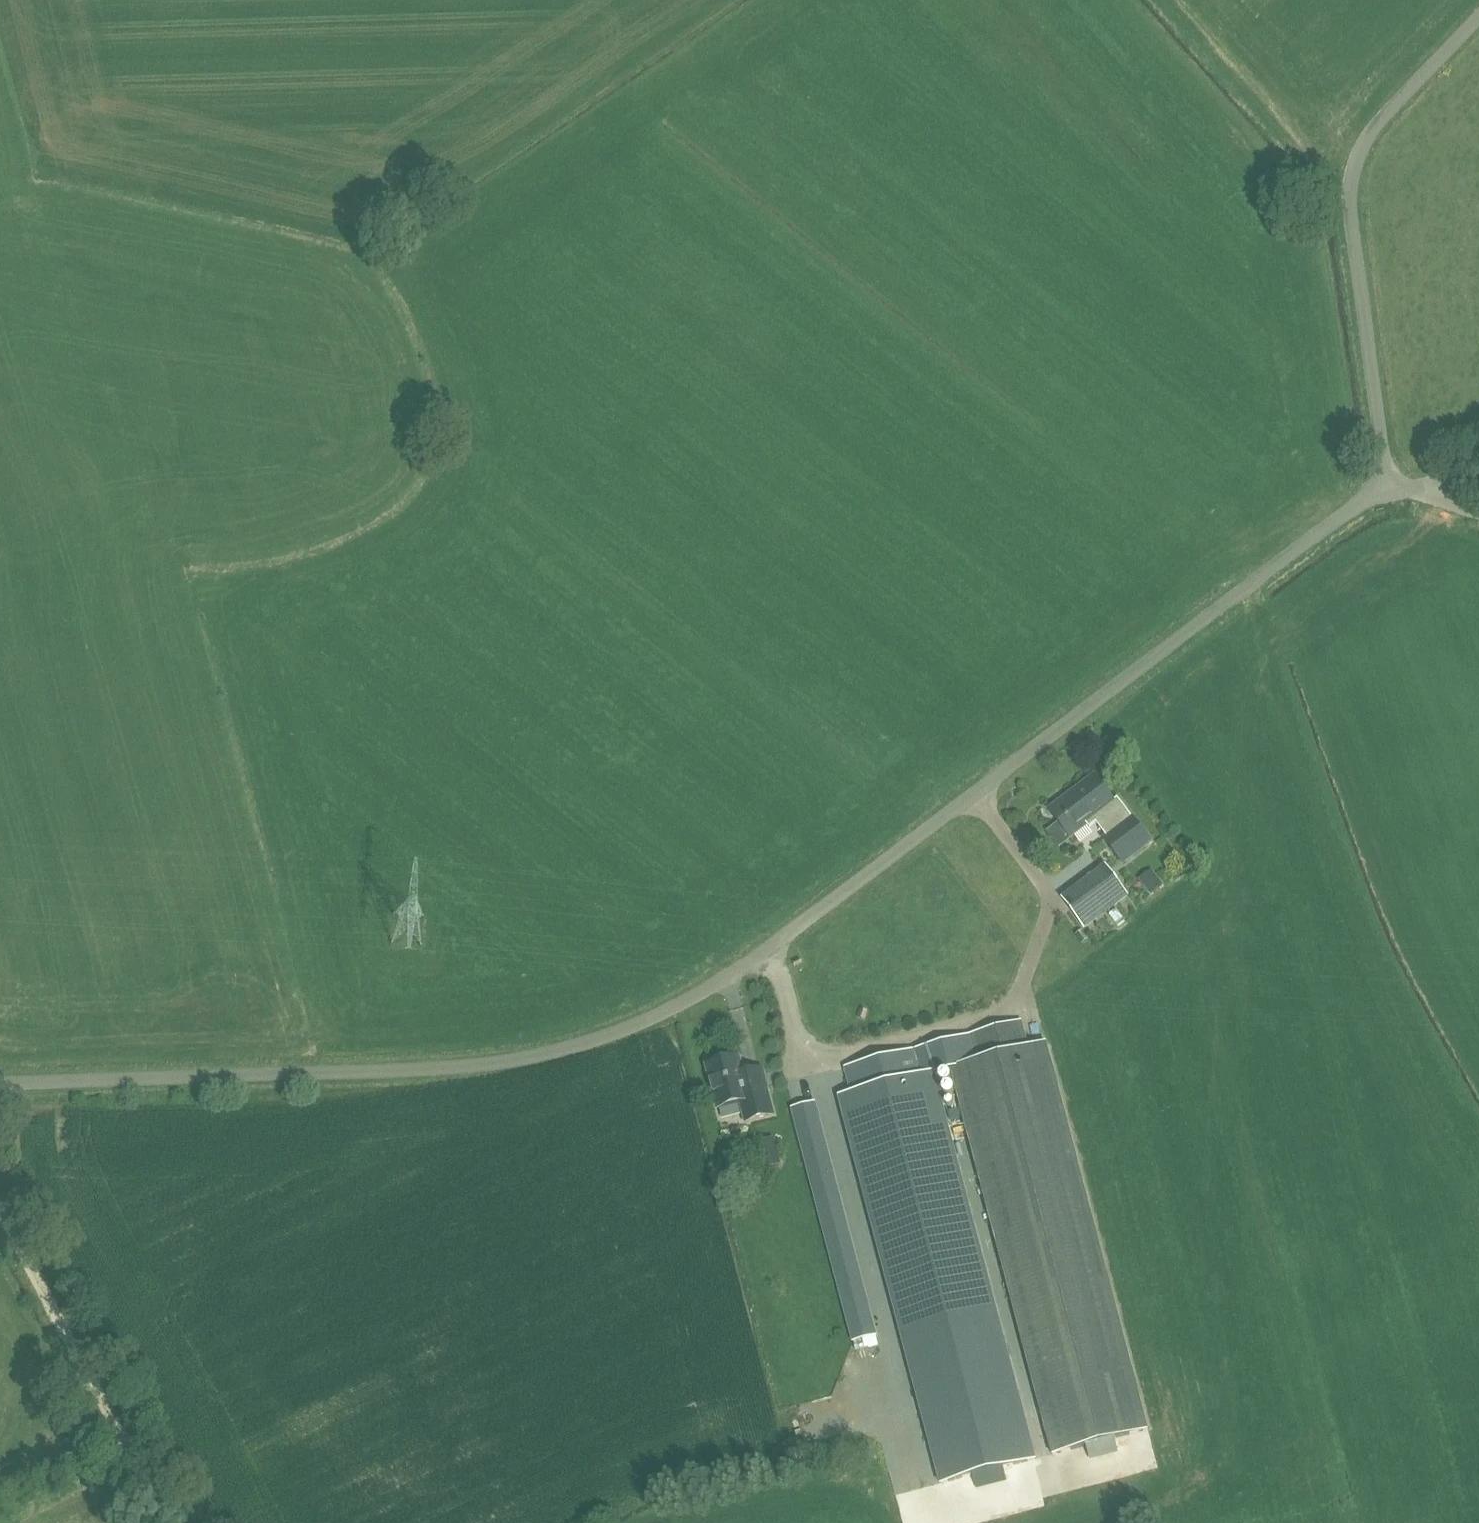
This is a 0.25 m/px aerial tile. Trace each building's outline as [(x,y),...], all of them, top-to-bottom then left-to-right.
[(1070,835),(1087,822),(1090,826),(1097,821),(1107,835),(1104,837),(1123,861),(1151,840),(1118,797),(1114,800),(1096,775),(1051,809),(1070,835)] [(1115,877),(1072,907),(1085,926),(1128,896),(1115,877)] [(979,1065),(950,1073),(1054,1458),(1150,1434),(1046,1045),(1031,1049),(1024,1020),(970,1035),(979,1065)] [(852,1091),(839,1094),(942,1481),(1035,1459),(933,1077),(951,1072),(979,1065),(970,1035),(970,1034),(845,1067),(852,1091)] [(740,1058),(724,1062),(722,1061),(712,1064),(711,1066),(708,1067),(720,1109),(743,1103),(748,1122),(775,1115),(768,1089),(750,1094),(740,1058)] [(6,1124),(6,1121),(8,1121),(9,1114),(6,1114),(6,1112),(0,1112),(0,1124),(6,1124)] [(822,1126),(798,1132),(853,1341),(877,1334),(822,1126)]
